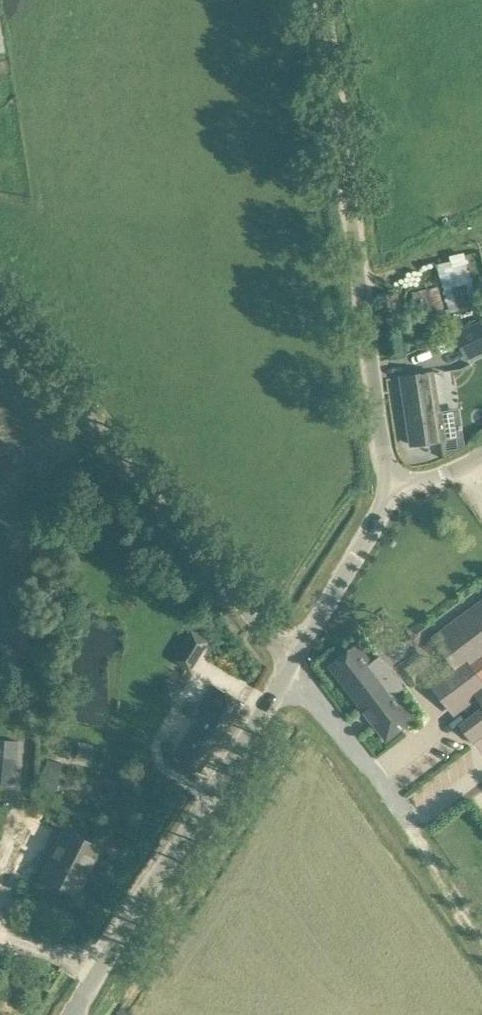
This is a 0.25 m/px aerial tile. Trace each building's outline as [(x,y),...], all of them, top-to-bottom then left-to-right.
[(476,305),(464,254),(452,257),(453,262),(440,265),(451,311),(476,305)] [(446,313),(441,286),(429,289),(412,293),(418,322),(430,319),(429,316),(446,313)] [(457,334),(468,357),(481,350),(481,322),(457,334)] [(433,372),(422,373),(402,376),(412,444),(443,439),(440,420),(433,372)] [(443,629),(472,665),(459,675),(444,686),(454,699),(471,687),(477,696),(480,700),(481,702),(481,677),(473,666),(481,659),(481,600),(443,629)] [(188,630),(177,645),(197,659),(208,643),(188,630)] [(329,664),(387,740),(412,720),(416,718),(391,685),(398,679),(381,656),(373,662),(358,642),(329,664)] [(473,666),(481,677),(481,659),(473,666)] [(181,691),(167,683),(158,698),(173,706),(181,691)] [(459,728),(471,744),(481,736),(481,711),(459,728)] [(15,783),(18,749),(0,747),(0,782),(15,783)] [(78,747),(75,759),(91,762),(93,751),(78,747)] [(58,791),(63,762),(50,760),(45,789),(58,791)] [(100,846),(82,837),(62,827),(38,876),(58,886),(76,894),(86,875),(99,849),(100,846)]
